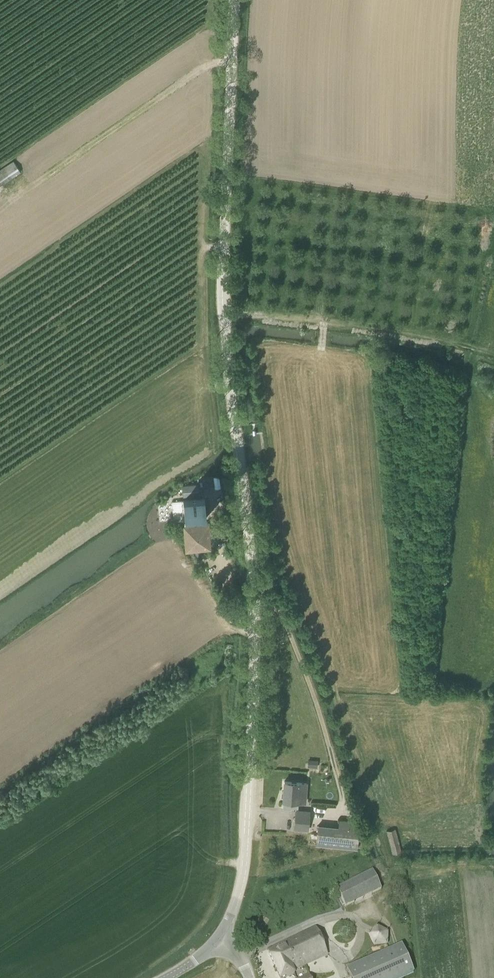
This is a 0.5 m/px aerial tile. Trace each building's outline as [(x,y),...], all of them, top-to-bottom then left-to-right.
[(0,170),(0,185),(1,186),(21,172),(13,161),(0,170)] [(201,493),(200,483),(184,484),(185,494),(201,493)] [(208,520),(207,502),(206,496),(182,498),(184,522),(208,520)] [(195,535),(187,540),(199,556),(206,551),(195,535)] [(283,801),(283,808),(291,809),(291,807),(297,808),(297,801),(307,802),(308,783),(284,781),(283,801)] [(308,830),(310,811),(296,810),(294,829),(308,830)] [(321,823),(319,844),(362,848),(364,828),(321,823)] [(386,831),(392,854),(402,852),(396,829),(386,831)] [(372,871),(336,889),(345,908),(381,890),(372,871)] [(383,926),(368,933),(375,949),(390,941),(383,926)] [(328,956),(315,928),(268,950),(279,977),(286,977),(295,974),(294,971),(328,956)] [(401,977),(413,973),(401,945),(345,968),(349,977),(401,977)]
